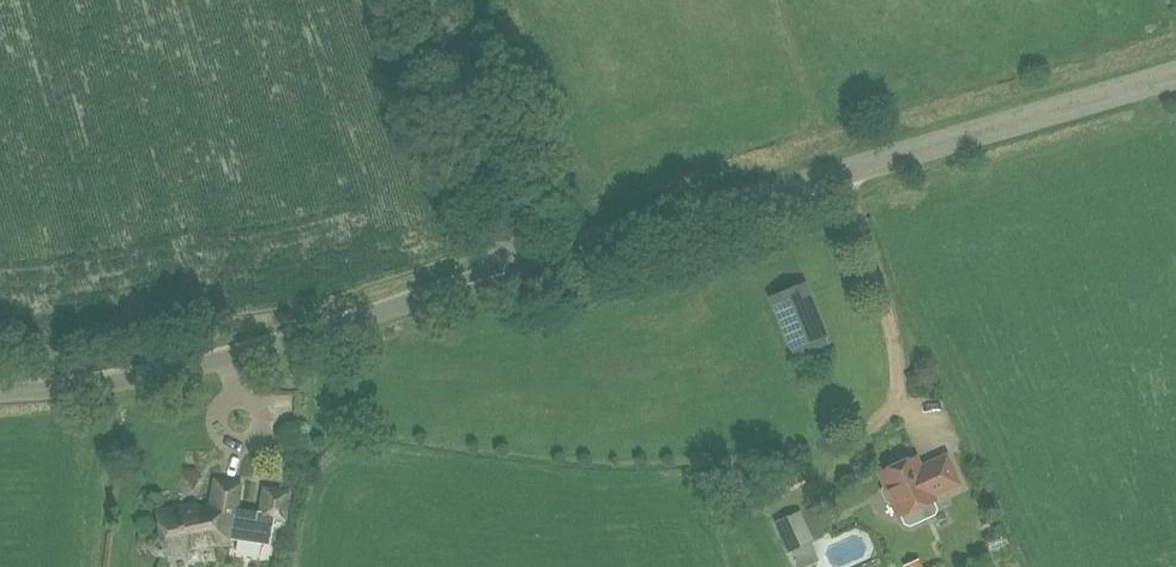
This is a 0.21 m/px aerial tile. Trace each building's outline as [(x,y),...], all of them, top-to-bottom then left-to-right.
[(811,296),(805,283),(769,298),(775,311),(811,296)] [(934,496),(961,484),(949,456),(921,468),(917,457),(883,472),(902,516),(936,501),(934,496)] [(233,540),(241,485),(216,481),(212,508),(190,512),(189,508),(158,515),(162,535),(161,535),(156,537),(153,542),(153,547),(155,551),(160,553),(165,553),(233,540)] [(286,520),(291,493),(265,489),(261,515),(237,511),(233,538),(270,544),(274,519),(286,520)] [(775,522),(789,553),(814,541),(800,511),(775,522)] [(920,558),(905,566),(924,566),(920,558)]
